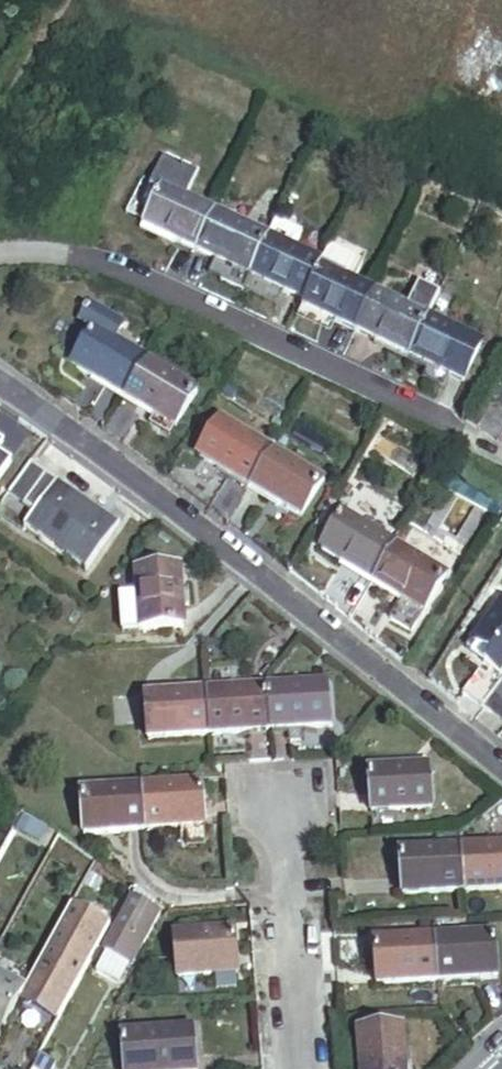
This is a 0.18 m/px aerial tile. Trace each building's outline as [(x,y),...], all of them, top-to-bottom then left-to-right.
[(143,180),(127,213),(145,221),(160,188),(143,180)] [(145,221),(143,225),(177,241),(194,249),(213,210),(161,186),(160,188),(145,221)] [(268,236),(213,210),(194,249),(216,259),(249,275),(268,236)] [(177,241),(143,225),(140,232),(175,248),(177,241)] [(323,262),(268,236),(249,275),(284,291),(305,301),(321,268),(323,262)] [(249,275),(216,259),(212,266),(246,282),(249,275)] [(372,292),(321,268),(305,301),(303,306),(335,321),(337,322),(354,330),(372,292)] [(284,291),(249,275),(246,282),(281,298),(284,291)] [(438,295),(417,285),(406,308),(427,318),(438,295)] [(406,308),(372,292),(354,330),(378,341),(410,356),(427,318),(406,308)] [(87,324),(109,338),(119,320),(83,299),(71,318),(85,327),(87,324)] [(297,318),(329,333),(335,321),(303,306),(297,318)] [(480,343),(427,318),(410,356),(444,372),(462,381),(480,343)] [(117,393),(139,356),(109,338),(87,324),(85,327),(65,361),(117,393)] [(410,356),(378,341),(374,349),(406,364),(410,356)] [(191,387),(139,356),(117,393),(149,412),(168,424),(191,387)] [(444,372),(410,356),(406,364),(441,380),(444,372)] [(495,442),(501,430),(501,411),(488,403),(472,431),(495,442)] [(162,434),(168,424),(149,412),(142,422),(162,434)] [(245,484),(268,446),(217,414),(193,452),(245,484)] [(319,478),(268,446),(245,484),(296,515),(319,478)] [(54,481),(30,463),(7,495),(31,512),(54,481)] [(116,525),(54,481),(31,512),(20,528),(82,573),(116,525)] [(369,582),(391,545),(338,513),(316,550),(369,582)] [(443,576),(391,545),(369,582),(420,613),(443,576)] [(137,573),(139,597),(128,598),(131,633),(187,629),(183,569),(137,573)] [(483,706),(501,675),(501,611),(494,606),(466,652),(470,654),(465,663),(476,670),(462,693),(483,706)] [(501,675),(483,706),(501,718),(501,675)] [(328,685),(268,689),(271,735),(331,731),(328,685)] [(271,735),(268,689),(206,693),(210,739),(271,735)] [(210,739),(206,693),(148,696),(150,743),(210,739)] [(430,767),(368,772),(372,814),(433,810),(430,767)] [(203,785),(142,789),(145,833),(206,829),(203,785)] [(145,833),(142,789),(82,793),(84,837),(145,833)] [(460,850),(463,894),(501,891),(501,847),(460,850)] [(463,894),(460,850),(401,854),(404,899),(463,894)] [(103,881),(91,875),(84,887),(96,893),(103,881)] [(14,909),(21,896),(10,890),(2,903),(14,909)] [(153,907),(134,897),(101,957),(105,959),(94,977),(117,990),(127,971),(129,973),(157,920),(148,916),(153,907)] [(109,926),(72,905),(26,987),(18,1002),(55,1024),(109,926)] [(235,932),(173,936),(176,979),(238,975),(235,932)] [(495,937),(433,941),(436,985),(498,981),(495,937)] [(436,985),(433,941),(375,946),(378,989),(436,985)] [(18,1002),(26,987),(0,973),(0,1035),(18,1002)] [(123,1036),(125,1068),(196,1068),(193,1031),(123,1036)] [(358,1035),(360,1068),(404,1068),(402,1032),(358,1035)] [(39,1060),(34,1068),(54,1068),(39,1060)]
